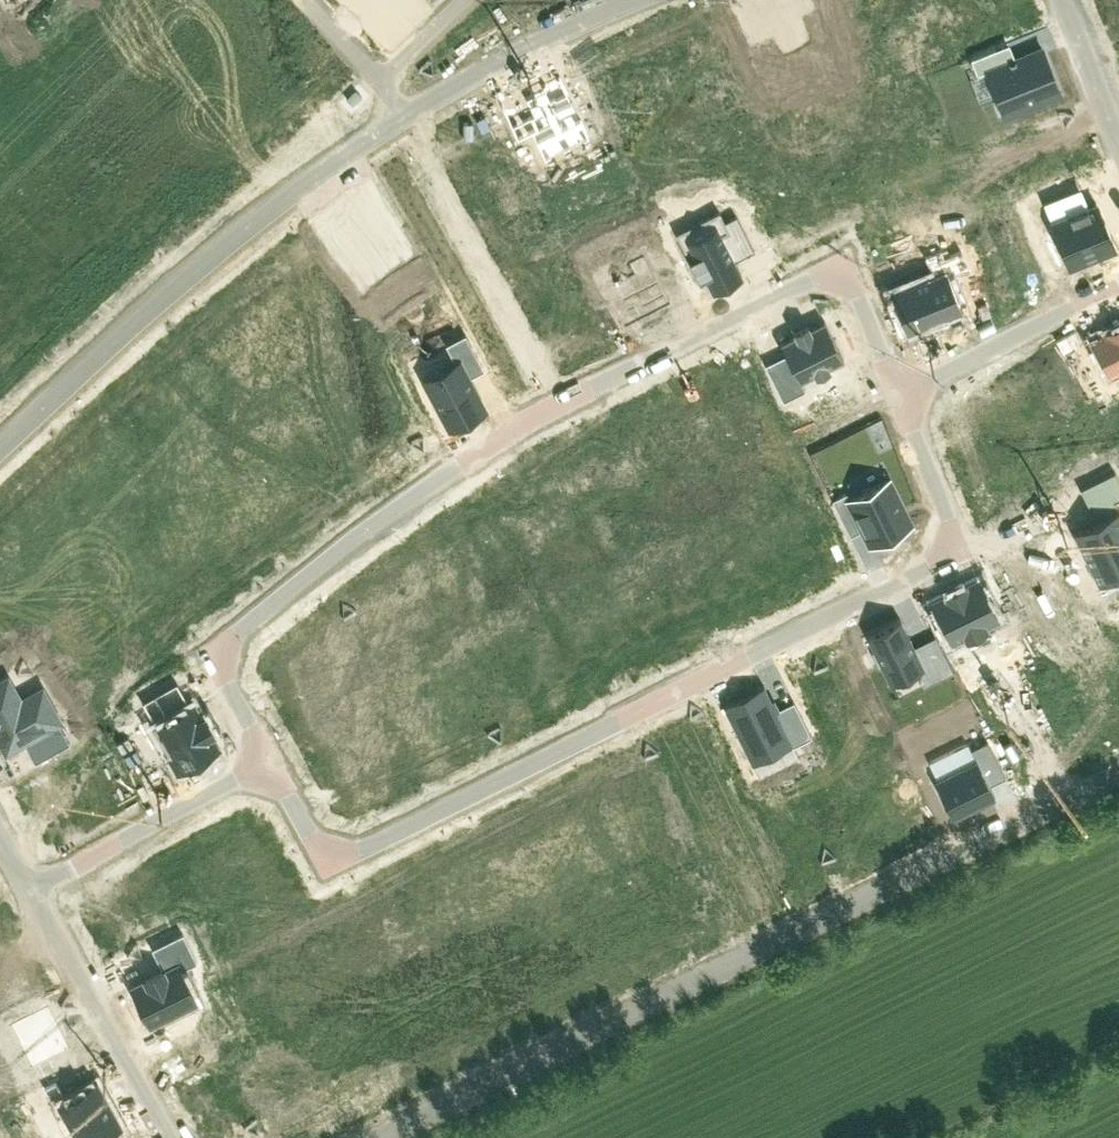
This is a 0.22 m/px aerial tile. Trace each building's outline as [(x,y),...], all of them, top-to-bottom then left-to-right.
[(1063,93),(1043,44),(1014,55),(1009,42),(970,58),(977,74),(985,71),(1003,117),(1063,93)] [(1097,201),(1049,220),(1068,267),(1116,248),(1097,201)] [(720,211),(678,231),(700,276),(706,273),(714,289),(744,275),(736,260),(755,251),(737,214),(724,220),(720,211)] [(892,290),(908,329),(963,307),(947,267),(892,290)] [(847,357),(827,317),(780,339),(787,354),(767,363),(784,398),(805,388),(801,379),(847,357)] [(1090,340),(1106,373),(1118,367),(1118,326),(1090,340)] [(456,359),(421,378),(448,429),(489,407),(471,374),(484,368),(466,333),(447,343),(456,359)] [(859,530),(868,546),(915,522),(891,474),(850,495),(848,490),(834,497),(852,533),(859,530)] [(1074,531),(1098,581),(1118,571),(1118,509),(1074,531)] [(980,577),(932,600),(952,642),(1000,618),(980,577)] [(901,616),(866,634),(891,682),(919,667),(927,684),(955,669),(935,632),(914,643),(901,616)] [(9,673),(0,678),(0,744),(5,754),(65,721),(44,683),(21,695),(9,673)] [(765,684),(724,705),(753,762),(793,741),(794,744),(812,735),(794,699),(776,708),(765,684)] [(196,693),(144,721),(175,776),(227,748),(196,693)] [(935,776),(952,813),(994,793),(977,757),(935,776)] [(131,986),(149,1025),(199,1001),(183,967),(196,961),(183,935),(154,948),(164,970),(131,986)] [(71,1048),(49,1005),(11,1024),(33,1067),(71,1048)] [(76,1137),(102,1137),(124,1126),(97,1078),(56,1101),(76,1137)]
